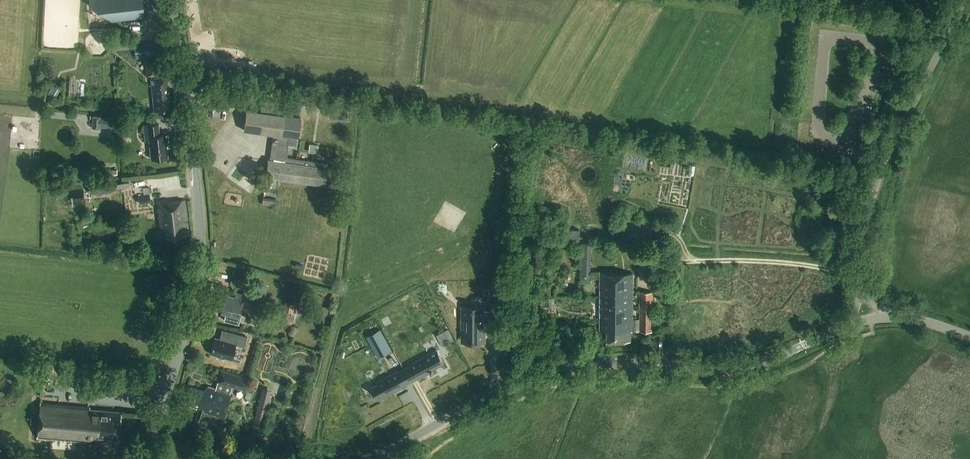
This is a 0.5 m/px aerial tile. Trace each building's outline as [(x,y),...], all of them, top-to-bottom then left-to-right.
[(112,21),(144,18),(141,0),(89,0),(90,4),(95,8),(110,7),(112,21)] [(112,48),(128,48),(128,38),(112,38),(112,48)] [(156,43),(134,45),(136,58),(157,56),(156,43)] [(166,79),(158,80),(157,77),(158,77),(157,62),(145,63),(146,78),(152,78),(152,81),(150,81),(154,114),(170,113),(166,79)] [(296,150),(297,143),(301,118),(294,117),(295,108),(271,105),(269,117),(248,114),(245,134),(275,138),(272,162),(271,163),(269,163),(267,179),(269,179),(301,183),(326,187),(328,167),(301,163),(288,161),(290,149),(296,150)] [(112,117),(92,115),(91,128),(98,128),(98,126),(111,127),(112,117)] [(166,147),(169,146),(168,137),(159,138),(158,126),(143,128),(145,144),(149,143),(151,162),(167,160),(166,147)] [(318,146),(310,145),(309,153),(317,155),(318,146)] [(91,178),(90,170),(74,171),(75,179),(91,178)] [(96,194),(108,193),(107,183),(95,183),(96,194)] [(149,195),(138,197),(139,204),(150,202),(149,195)] [(166,240),(188,238),(185,203),(170,204),(166,203),(157,204),(160,227),(165,229),(166,240)] [(580,230),(558,230),(558,237),(563,237),(563,241),(580,242),(580,230)] [(581,244),(580,282),(590,283),(591,244),(581,244)] [(601,274),(601,298),(634,298),(634,275),(601,274)] [(242,281),(231,278),(230,285),(241,288),(242,281)] [(541,286),(541,297),(552,297),(551,286),(541,286)] [(258,290),(250,288),(247,300),(255,301),(258,290)] [(653,312),(654,293),(641,293),(641,312),(653,312)] [(221,312),(226,313),(224,320),(239,324),(241,317),(238,316),(243,296),(235,294),(234,298),(225,296),(221,312)] [(552,297),(541,297),(542,307),(552,307),(552,297)] [(634,320),(634,298),(601,298),(601,321),(610,321),(624,321),(634,321),(634,320)] [(297,305),(285,302),(280,321),(292,324),(297,305)] [(485,345),(485,333),(501,334),(502,304),(490,304),(490,312),(485,312),(485,308),(461,308),(461,321),(464,321),(464,332),(461,332),(461,344),(485,345)] [(653,312),(641,312),(641,332),(653,333),(653,312)] [(634,332),(634,320),(634,321),(624,321),(610,321),(601,321),(601,332),(608,332),(608,342),(631,342),(631,332),(634,332)] [(392,352),(385,339),(380,330),(369,336),(374,345),(381,358),(392,352)] [(217,356),(216,358),(224,360),(225,358),(232,360),(236,345),(244,347),(247,337),(232,333),(229,343),(214,339),(210,354),(217,356)] [(436,349),(409,364),(417,380),(433,371),(432,369),(444,363),(436,349)] [(378,385),(371,389),(378,401),(406,386),(397,370),(377,382),(378,385)] [(449,370),(391,397),(400,417),(458,390),(449,370)] [(245,392),(249,381),(223,372),(216,390),(208,387),(205,393),(192,388),(186,405),(200,410),(196,423),(201,425),(205,414),(223,420),(234,389),(245,392)] [(272,390),(263,388),(250,434),(260,437),(272,395),(271,395),(272,390)] [(120,440),(122,415),(89,413),(90,410),(40,406),(37,440),(93,444),(100,439),(120,440)]
